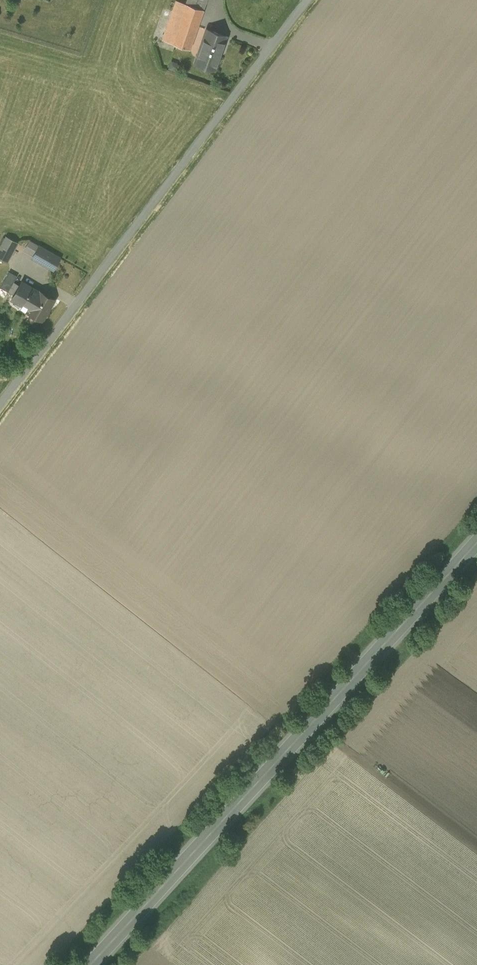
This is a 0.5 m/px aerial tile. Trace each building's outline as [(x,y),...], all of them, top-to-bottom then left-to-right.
[(176,0),(163,39),(172,43),(180,20),(186,3),(176,0)] [(186,3),(203,9),(206,0),(187,0),(186,3)] [(203,9),(186,3),(180,20),(197,25),(198,25),(203,9)] [(197,25),(180,20),(172,43),(189,49),(198,25),(197,25)] [(226,35),(206,29),(194,63),(214,69),(226,35)] [(0,247),(0,255),(7,259),(16,242),(6,236),(0,247)] [(60,256),(39,244),(33,255),(54,267),(60,256)] [(9,271),(0,286),(8,291),(17,276),(9,271)] [(38,290),(20,281),(10,299),(19,304),(20,302),(29,307),(26,311),(41,320),(47,311),(46,310),(52,299),(53,299),(38,290)]
